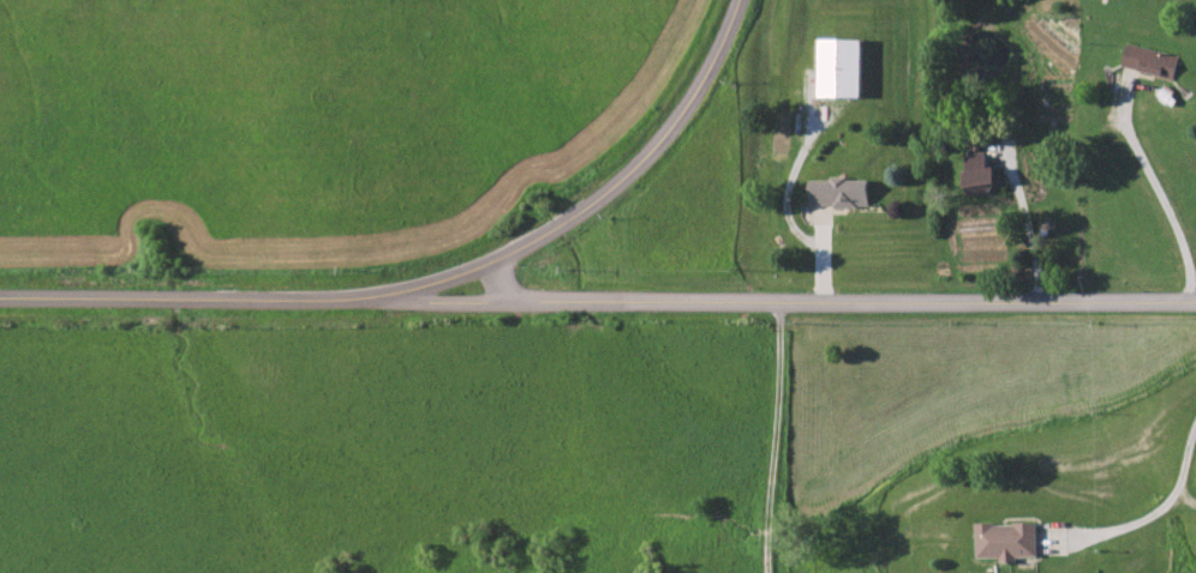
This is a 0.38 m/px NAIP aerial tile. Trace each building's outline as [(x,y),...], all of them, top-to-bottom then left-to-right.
[(862,39),(820,39),(819,96),(862,96),(862,39)] [(1174,79),(1181,55),(1128,40),(1121,65),(1174,79)] [(993,192),(991,183),(1005,180),(1003,166),(990,168),(987,151),(964,154),(970,195),(993,192)] [(869,178),(809,179),(809,206),(869,205),(869,178)] [(1035,522),(975,523),(975,557),(998,557),(998,560),(1013,560),(1013,556),(1035,556),(1035,522)]
